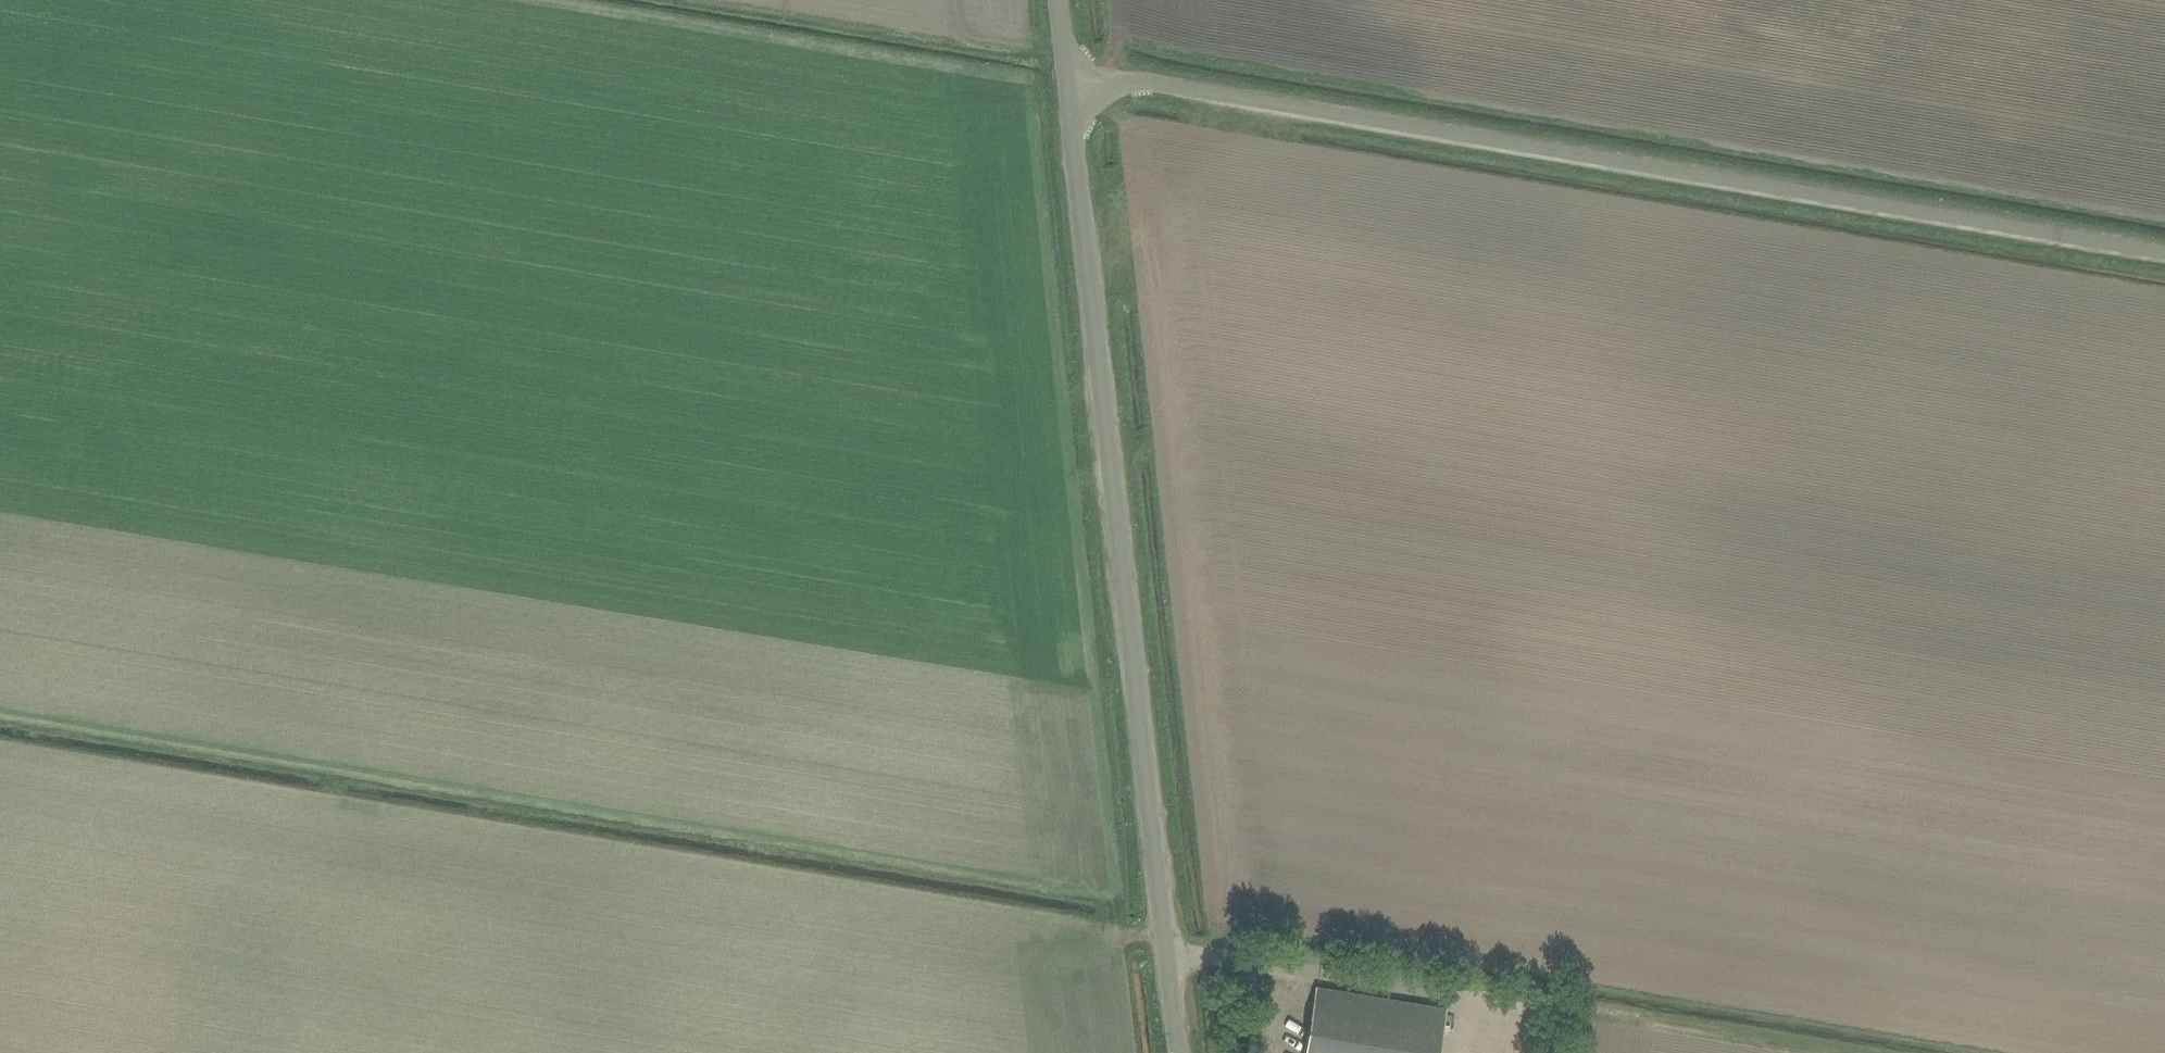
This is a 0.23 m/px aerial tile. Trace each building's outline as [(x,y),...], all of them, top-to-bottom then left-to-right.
[(1447,1010),(1316,986),(1304,1052),(1440,1052),(1447,1010)]
